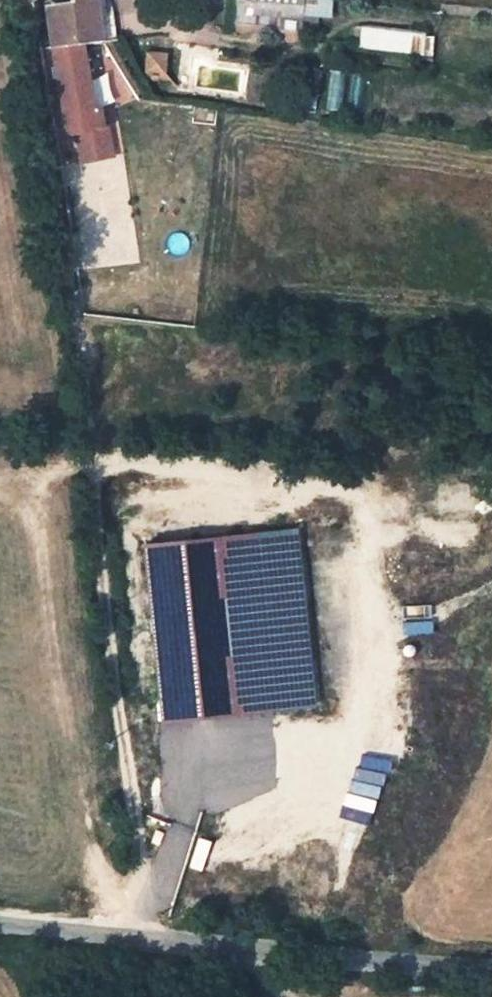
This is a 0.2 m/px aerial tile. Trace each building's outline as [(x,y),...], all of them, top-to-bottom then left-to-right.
[(56,44),(81,41),(97,39),(91,0),(68,0),(69,0),(45,4),(50,45),(56,44)] [(97,39),(111,37),(108,9),(102,10),(100,0),(91,0),(97,39)] [(301,14),(303,0),(241,0),(240,9),(253,11),(254,2),(281,4),(280,12),(301,14)] [(253,11),(240,9),(231,9),(229,19),(283,24),(282,29),(299,30),(301,14),(280,12),(281,4),(254,2),(253,11)] [(360,48),(433,54),(434,32),(362,26),(360,48)] [(81,41),(56,44),(69,120),(94,114),(81,41)] [(170,52),(148,51),(147,74),(169,75),(170,52)] [(94,114),(69,120),(72,137),(77,137),(102,132),(99,113),(94,114)] [(102,132),(77,137),(81,165),(117,160),(112,130),(102,132)] [(299,533),(151,547),(169,715),(315,700),(299,533)] [(249,929),(262,930),(262,918),(249,917),(249,929)]
